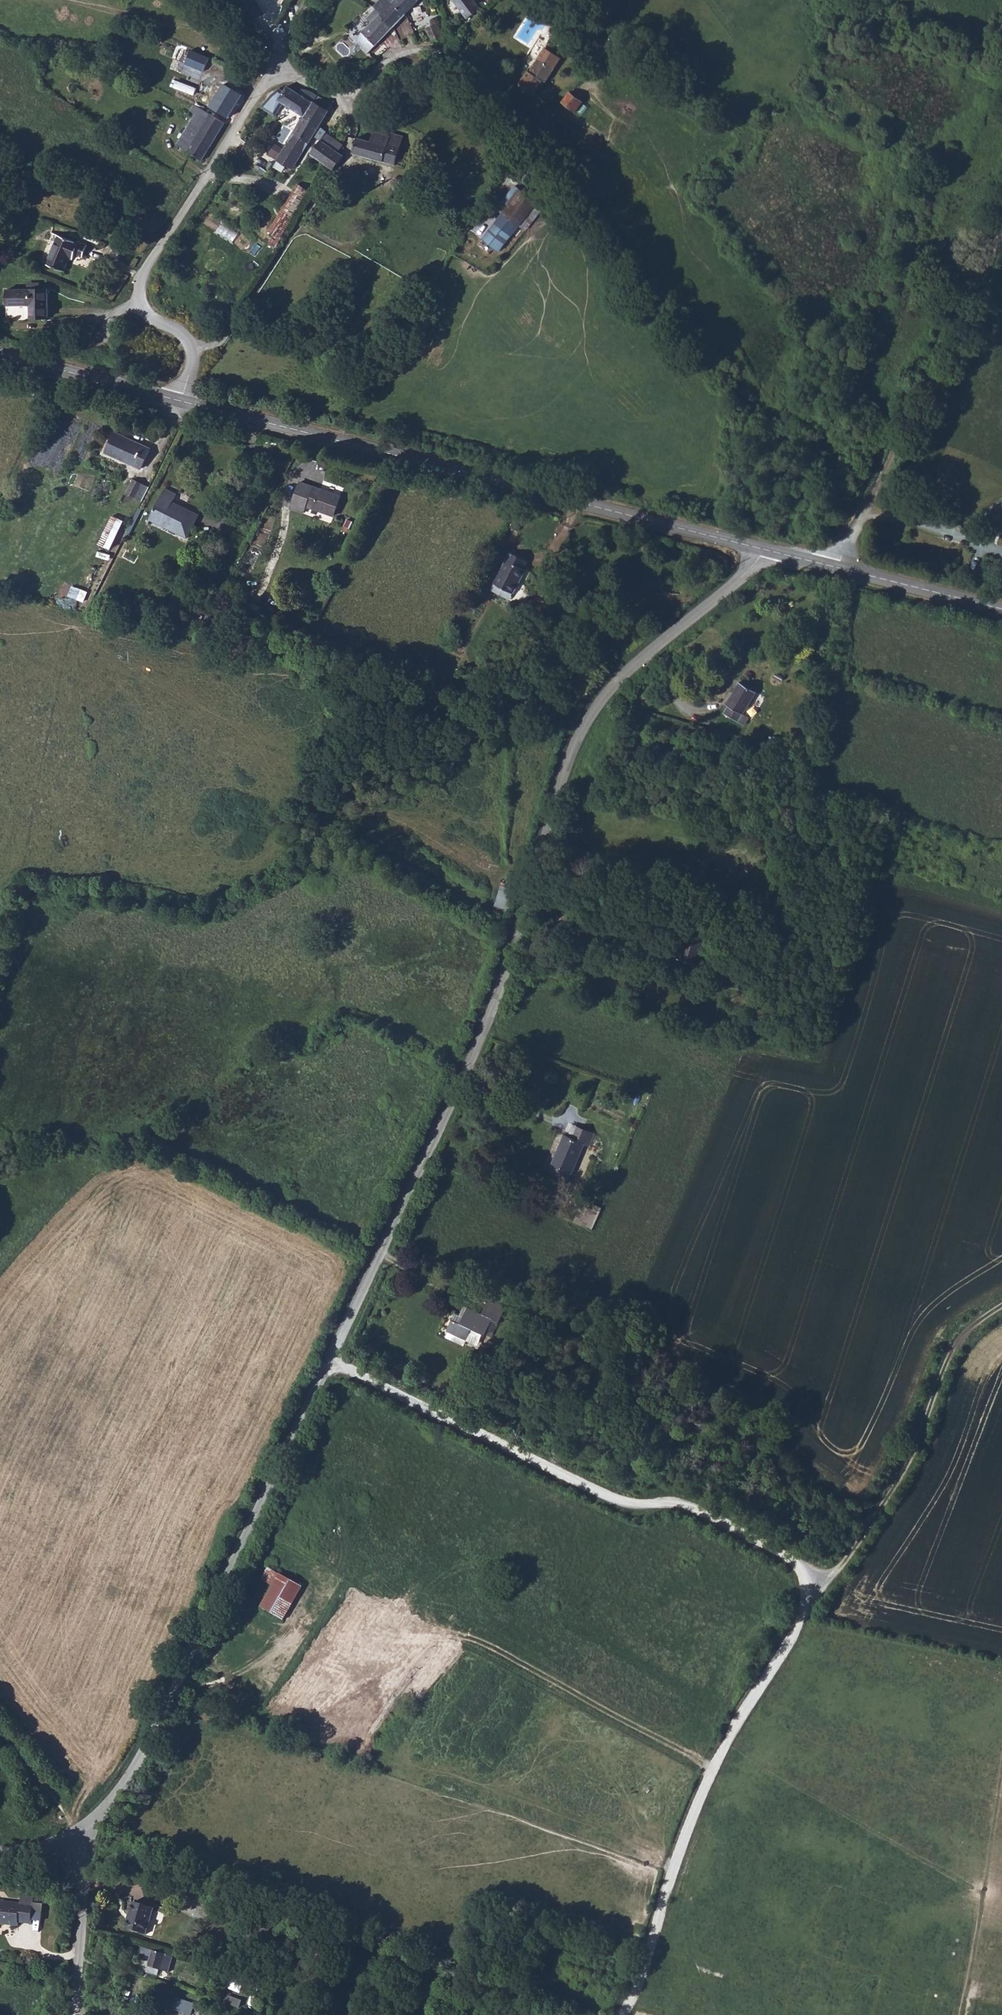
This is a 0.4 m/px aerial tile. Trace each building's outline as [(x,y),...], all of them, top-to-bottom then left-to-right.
[(256,18),(265,12),(257,0),(243,0),(256,18)] [(373,9),(375,12),(366,22),(370,25),(353,43),(365,56),(420,0),(381,0),(373,9)] [(444,0),(464,21),(477,9),(468,0),(444,0)] [(589,45),(598,53),(607,44),(598,35),(589,45)] [(203,71),(209,57),(188,49),(183,63),(203,71)] [(534,60),(522,71),(525,73),(538,84),(540,86),(559,66),(547,55),(538,64),(534,60)] [(515,85),(527,96),(538,84),(525,73),(515,85)] [(229,120),(243,97),(226,84),(210,108),(229,120)] [(298,96),(283,87),(274,101),(303,118),(311,104),(298,96)] [(302,90),(298,96),(327,113),(331,106),(302,90)] [(571,91),(559,102),(571,113),(585,97),(580,93),(576,97),(571,91)] [(367,104),(362,98),(354,105),(360,113),(366,112),(368,107),(367,104)] [(327,113),(311,104),(303,118),(276,162),(292,172),(327,113)] [(224,129),(198,112),(191,110),(183,123),(189,127),(176,146),(203,162),(224,129)] [(353,136),(347,155),(392,170),(403,137),(389,132),(388,137),(370,130),(367,140),(353,136)] [(317,142),(339,156),(345,146),(322,133),(317,142)] [(276,159),(282,147),(273,142),(267,154),(276,159)] [(308,155),(331,171),(333,172),(342,157),(339,156),(317,142),(308,155)] [(278,239),(308,195),(298,188),(269,233),(278,239)] [(517,228),(535,203),(512,189),(494,211),(501,216),(517,228)] [(517,228),(501,216),(481,243),(497,256),(517,228)] [(81,256),(83,246),(55,238),(47,269),(64,274),(68,259),(73,260),(74,255),(81,256)] [(29,306),(31,321),(47,319),(44,290),(4,292),(5,308),(6,308),(29,306)] [(142,469),(151,448),(119,433),(108,453),(142,469)] [(142,500),(150,486),(132,477),(125,491),(142,500)] [(305,505),(333,514),(340,494),(300,481),(290,509),(302,513),(305,505)] [(176,494),(165,488),(149,519),(158,525),(159,523),(176,532),(179,528),(188,532),(197,515),(185,508),(184,510),(171,503),(176,494)] [(100,545),(113,550),(125,520),(112,515),(100,545)] [(493,584),(514,593),(525,568),(522,566),(525,559),(508,552),(493,584)] [(187,598),(174,591),(167,604),(174,607),(181,611),(187,598)] [(174,607),(167,621),(174,625),(181,611),(174,607)] [(755,691),(737,681),(724,702),(727,704),(722,712),(743,724),(749,717),(742,713),(755,691)] [(677,950),(686,914),(666,910),(657,944),(677,950)] [(687,938),(680,958),(698,964),(705,943),(687,938)] [(591,1144),(595,1132),(572,1124),(568,1136),(563,1134),(551,1164),(572,1172),(584,1142),(591,1144)] [(556,1198),(568,1204),(577,1186),(566,1181),(556,1198)] [(568,1204),(573,1207),(582,1189),(577,1186),(568,1204)] [(460,1319),(452,1316),(448,1327),(466,1335),(471,1325),(486,1332),(492,1317),(498,1320),(503,1306),(486,1300),(481,1311),(467,1305),(460,1319)] [(298,1585),(277,1573),(259,1606),(281,1619),(298,1585)] [(118,1880),(116,1885),(134,1892),(136,1887),(118,1880)] [(134,1892),(116,1885),(108,1907),(127,1914),(134,1892)] [(0,1919),(11,1920),(11,1926),(18,1926),(19,1923),(32,1924),(34,1896),(22,1895),(22,1904),(0,1901),(0,1921),(0,1919)] [(145,1934),(120,1925),(116,1937),(128,1941),(125,1947),(138,1952),(145,1934)] [(145,1954),(151,1936),(145,1934),(138,1952),(145,1954)] [(231,1977),(227,1986),(240,1992),(244,1983),(231,1977)] [(226,1994),(224,2002),(240,2006),(242,1999),(226,1994)]
